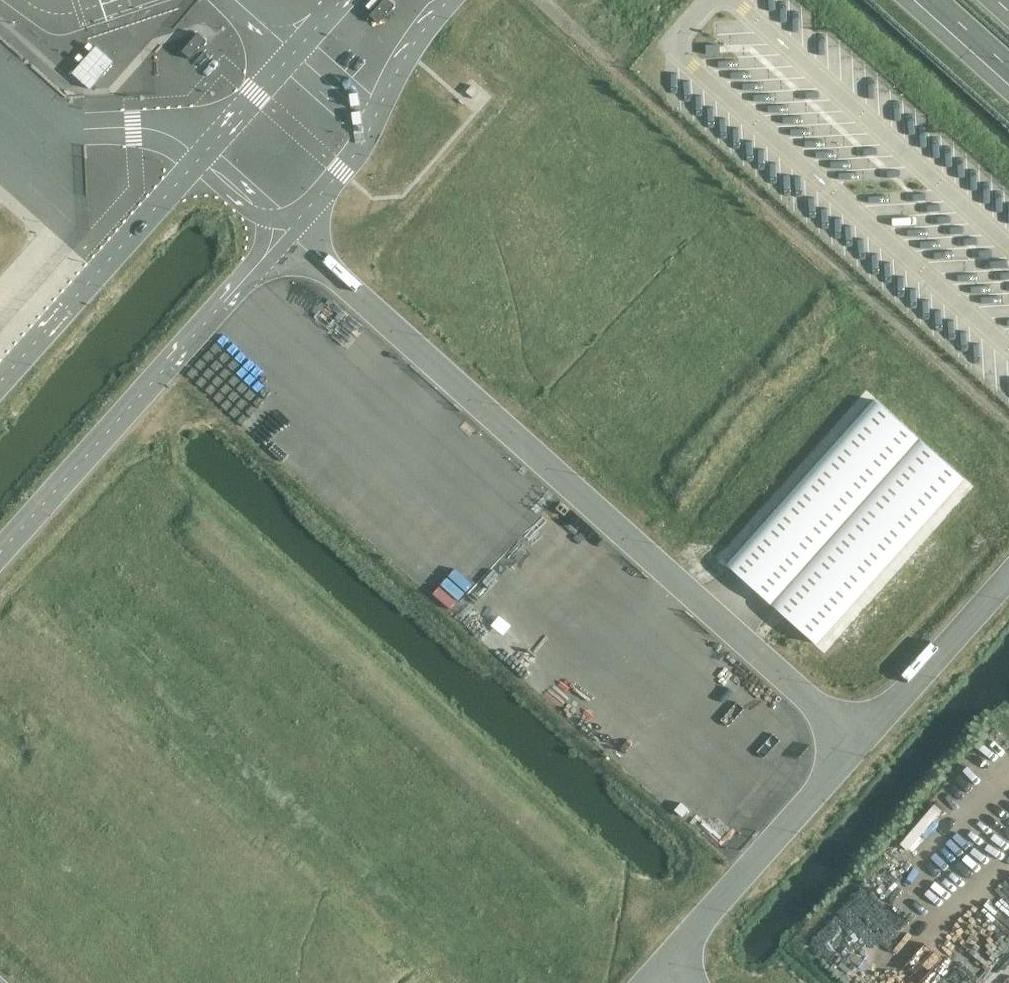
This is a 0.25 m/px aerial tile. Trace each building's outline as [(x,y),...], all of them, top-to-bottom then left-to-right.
[(369,13),(379,22),(395,4),(390,0),(381,0),(369,13)] [(197,32),(181,50),(191,59),(207,41),(197,32)] [(96,45),(72,73),(90,88),(114,61),(96,45)] [(720,45),(706,45),(706,54),(720,54),(720,45)] [(472,85),(466,92),(474,99),(481,92),(472,85)] [(732,570),(771,604),(920,439),(875,398),(726,564),(732,570)] [(964,478),(920,439),(771,604),(815,644),(964,478)]
